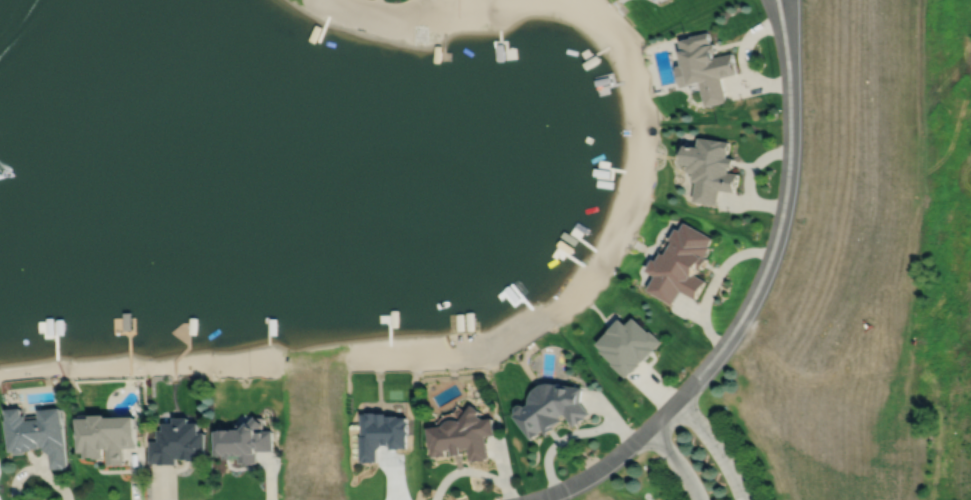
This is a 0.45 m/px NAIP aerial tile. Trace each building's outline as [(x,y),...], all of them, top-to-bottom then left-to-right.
[(710,32),(693,36),(693,38),(681,41),(684,52),(682,52),(685,65),(678,67),(683,88),(701,83),(707,107),(728,101),(722,77),(738,73),(733,53),(716,57),(715,52),(718,52),(716,44),(709,45),(709,44),(712,43),(710,32)] [(700,138),(699,148),(687,146),(685,165),(690,166),(689,173),(695,174),(694,183),(699,183),(696,202),(720,205),(722,191),(736,193),(737,186),(738,186),(740,174),(730,173),(730,168),(734,168),(736,159),(728,158),(730,142),(700,138)] [(654,261),(650,268),(657,272),(648,286),(673,301),(681,287),(696,296),(707,278),(695,271),(697,268),(702,271),(709,260),(706,258),(711,248),(709,247),(713,239),(687,224),(682,232),(678,230),(672,242),(675,244),(668,256),(663,253),(658,263),(654,261)] [(622,315),(597,340),(604,346),(601,348),(614,360),(612,362),(626,375),(632,369),(633,370),(640,362),(639,361),(643,357),(644,358),(663,339),(651,327),(649,329),(634,314),(628,321),(622,315)] [(514,412),(532,437),(533,435),(534,436),(541,432),(540,430),(543,427),(548,433),(556,426),(555,424),(563,418),(560,415),(564,412),(565,412),(574,424),(579,420),(580,421),(587,416),(586,415),(591,411),(582,400),(584,385),(549,379),(541,381),(535,386),(531,393),(530,400),(526,403),(525,402),(520,401),(516,404),(515,408),(517,410),(514,412)] [(426,425),(429,446),(430,446),(432,455),(446,453),(445,448),(451,447),(453,453),(462,452),(461,446),(468,445),(470,458),(473,458),(473,459),(485,458),(485,457),(488,456),(485,434),(495,432),(493,415),(482,416),(477,412),(481,408),(472,402),(459,418),(457,417),(454,416),(452,417),(449,417),(447,418),(445,420),(443,421),(442,423),(426,425)] [(21,405),(5,406),(6,417),(5,417),(8,449),(14,449),(14,452),(25,451),(25,449),(33,448),(32,446),(40,446),(39,445),(42,445),(42,447),(48,452),(50,466),(53,466),(53,467),(66,466),(61,405),(38,407),(39,416),(26,417),(26,412),(22,413),(21,405)] [(363,410),(363,433),(360,433),(360,459),(364,459),(364,461),(374,460),(374,459),(378,459),(377,447),(381,442),(388,442),(388,447),(398,447),(398,446),(406,446),(406,432),(408,432),(408,420),(406,420),(406,414),(397,414),(397,413),(386,413),(386,410),(378,410),(378,409),(369,409),(369,410),(363,410)] [(77,415),(78,450),(84,449),(84,455),(93,455),(93,456),(103,456),(103,446),(106,446),(107,463),(114,462),(114,463),(124,463),(123,446),(137,445),(136,412),(106,413),(106,411),(91,411),(91,414),(77,415)] [(218,427),(224,427),(224,425),(233,425),(233,427),(235,427),(235,425),(236,425),(240,421),(243,425),(244,425),(256,413),(265,421),(261,425),(261,428),(274,428),(274,449),(257,449),(257,460),(253,461),(254,462),(243,462),(243,461),(239,461),(239,456),(232,456),(232,457),(224,457),(224,452),(218,452),(218,427)] [(189,414),(174,414),(174,420),(163,420),(163,427),(158,427),(157,439),(149,439),(149,462),(176,462),(176,456),(182,456),(182,457),(187,457),(187,458),(199,458),(199,456),(205,456),(205,430),(199,430),(199,420),(189,420),(189,414)]
